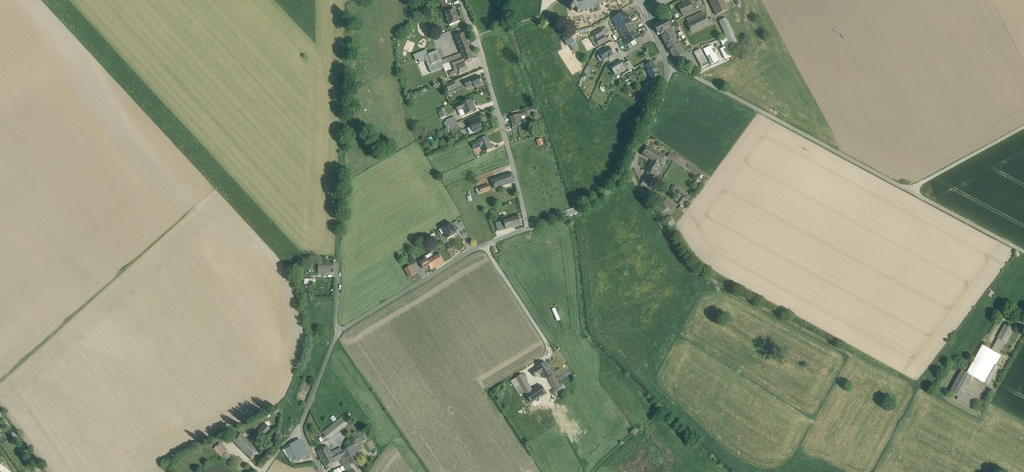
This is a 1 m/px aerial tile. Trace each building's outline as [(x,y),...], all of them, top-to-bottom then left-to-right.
[(576,1),(574,1),(575,3),(571,3),(571,2),(570,2),(570,3),(570,4),(569,4),(569,5),(570,5),(570,8),(570,9),(571,9),(571,10),(572,10),(572,9),(576,8),(576,10),(577,9),(578,12),(577,12),(578,13),(578,12),(582,11),(583,12),(583,11),(587,10),(587,11),(588,11),(587,10),(591,9),(592,13),(601,11),(599,5),(602,5),(603,6),(603,5),(603,4),(604,2),(605,2),(604,1),(604,0),(575,0),(576,1)] [(716,16),(728,10),(723,0),(709,0),(716,16)] [(690,2),(678,7),(682,15),(693,10),(690,2)] [(454,8),(444,12),(449,25),(459,22),(458,18),(456,12),(454,8)] [(624,12),(613,19),(619,29),(630,23),(624,12)] [(702,12),(686,19),(688,23),(704,16),(702,12)] [(688,23),(687,23),(691,33),(709,25),(707,20),(705,15),(704,16),(688,23)] [(549,16),(542,18),(544,25),(551,23),(549,16)] [(739,44),(728,21),(727,22),(725,18),(719,21),(731,48),(739,44)] [(667,21),(654,27),(657,33),(659,33),(665,45),(676,39),(667,21)] [(630,23),(619,29),(623,38),(635,31),(630,23)] [(601,29),(594,33),(595,35),(597,39),(596,40),(605,35),(602,30),(601,29)] [(635,31),(623,38),(627,44),(631,42),(633,46),(637,44),(635,40),(639,38),(635,31)] [(442,61),(441,61),(443,65),(444,65),(449,63),(453,74),(458,73),(459,72),(456,66),(456,65),(465,62),(474,59),(464,33),(455,36),(461,53),(442,60),(442,61)] [(595,35),(590,38),(595,47),(599,45),(596,40),(597,39),(595,35)] [(605,35),(596,40),(599,45),(607,41),(603,35),(605,35)] [(685,53),(676,39),(665,45),(675,59),(685,53)] [(579,49),(574,41),(570,44),(574,52),(579,49)] [(712,46),(704,49),(707,57),(711,56),(714,63),(720,61),(717,52),(715,52),(712,46)] [(609,47),(599,53),(603,61),(614,55),(609,47)] [(438,51),(428,55),(424,57),(431,73),(444,68),(443,65),(441,61),(442,61),(442,60),(438,51)] [(611,66),(616,75),(626,69),(622,61),(611,66)] [(652,62),(645,65),(648,70),(654,66),(652,62)] [(444,65),(447,71),(449,76),(453,74),(449,63),(444,65)] [(465,63),(456,66),(459,72),(458,73),(459,74),(468,71),(465,63)] [(648,70),(647,70),(652,79),(659,74),(660,73),(658,71),(657,70),(655,66),(654,66),(648,70)] [(593,74),(588,67),(584,70),(588,77),(593,74)] [(479,76),(471,79),(471,78),(464,81),(467,88),(472,85),(471,84),(473,83),(474,87),(482,83),(479,76)] [(454,81),(446,85),(448,91),(457,87),(454,81)] [(653,92),(647,86),(642,91),(648,97),(653,92)] [(471,100),(456,106),(458,111),(459,110),(461,116),(471,112),(475,110),(471,100)] [(517,115),(510,117),(513,126),(518,125),(519,125),(524,123),(522,113),(517,115)] [(454,117),(447,120),(448,122),(449,126),(457,123),(454,117)] [(483,128),(478,118),(474,119),(469,121),(473,132),(483,128)] [(457,123),(449,126),(452,132),(459,129),(457,123)] [(487,136),(479,140),(479,141),(472,144),(474,149),(482,146),(484,151),(484,152),(486,151),(492,148),(487,136)] [(665,156),(647,146),(642,155),(652,160),(646,171),(647,172),(654,176),(665,156)] [(670,153),(667,158),(674,162),(676,157),(677,156),(670,153)] [(676,157),(674,162),(685,168),(687,164),(676,157)] [(654,176),(647,172),(641,184),(647,187),(654,176)] [(511,173),(501,176),(504,185),(514,182),(511,173)] [(501,176),(491,179),(494,189),(504,185),(501,176)] [(489,184),(476,189),(478,194),(490,190),(489,184)] [(682,196),(677,202),(682,206),(686,199),(682,196)] [(659,204),(664,211),(669,208),(664,201),(659,204)] [(519,215),(503,219),(504,222),(506,229),(521,225),(519,215)] [(670,215),(666,218),(670,226),(675,223),(670,215)] [(457,221),(454,223),(459,231),(465,227),(461,222),(458,223),(457,221)] [(451,223),(442,228),(448,238),(456,233),(451,224),(451,223)] [(426,260),(426,261),(429,266),(431,270),(444,262),(439,253),(434,256),(433,257),(426,260)] [(425,258),(420,261),(424,269),(429,266),(426,261),(426,260),(425,258)] [(336,263),(331,262),(331,263),(325,262),(324,271),(326,271),(331,271),(331,272),(335,273),(336,263)] [(415,274),(410,266),(405,269),(410,277),(415,274)] [(564,298),(567,297),(562,285),(559,286),(564,298)] [(991,287),(986,294),(991,297),(996,290),(991,287)] [(1014,329),(1005,324),(998,337),(1000,339),(1006,342),(1007,343),(1014,329)] [(1006,342),(1000,339),(993,351),(999,354),(1006,342)] [(1001,355),(999,354),(993,351),(983,345),(967,373),(971,375),(985,383),(996,365),(1001,355)] [(553,374),(546,362),(538,367),(532,371),(535,377),(541,373),(545,378),(553,374)] [(996,365),(985,383),(989,385),(1000,367),(996,365)] [(971,375),(967,373),(962,370),(950,392),(959,397),(959,396),(963,389),(971,375)] [(522,374),(516,378),(524,391),(530,387),(522,374)] [(559,385),(553,375),(548,378),(555,389),(559,385)] [(524,391),(516,378),(511,381),(519,394),(524,391)] [(555,389),(552,392),(556,396),(566,387),(561,382),(559,385),(555,389)] [(524,391),(519,394),(526,406),(546,393),(541,386),(533,391),(530,387),(524,391)] [(963,389),(959,396),(973,403),(978,406),(981,399),(963,389)] [(973,403),(959,396),(959,397),(957,400),(971,407),(973,403)] [(347,425),(341,418),(334,423),(339,431),(347,425)] [(241,433),(233,441),(251,459),(259,451),(251,444),(254,442),(255,443),(261,438),(263,440),(273,430),(265,423),(248,440),(241,433)] [(334,423),(322,433),(328,440),(339,431),(334,423)] [(361,431),(349,437),(353,445),(356,444),(356,443),(357,444),(366,439),(361,431)] [(308,455),(301,440),(290,445),(297,460),(308,455)] [(220,442),(214,449),(228,463),(233,459),(227,452),(228,451),(220,442)] [(353,445),(342,451),(345,457),(349,464),(358,459),(355,453),(360,450),(357,444),(356,443),(356,444),(353,445)] [(328,446),(318,452),(322,459),(332,454),(331,453),(328,446)] [(341,448),(331,453),(332,454),(336,462),(340,459),(345,457),(342,451),(341,448)] [(332,454),(322,459),(326,467),(336,462),(332,454)] [(345,457),(340,459),(344,467),(349,464),(345,457)]
